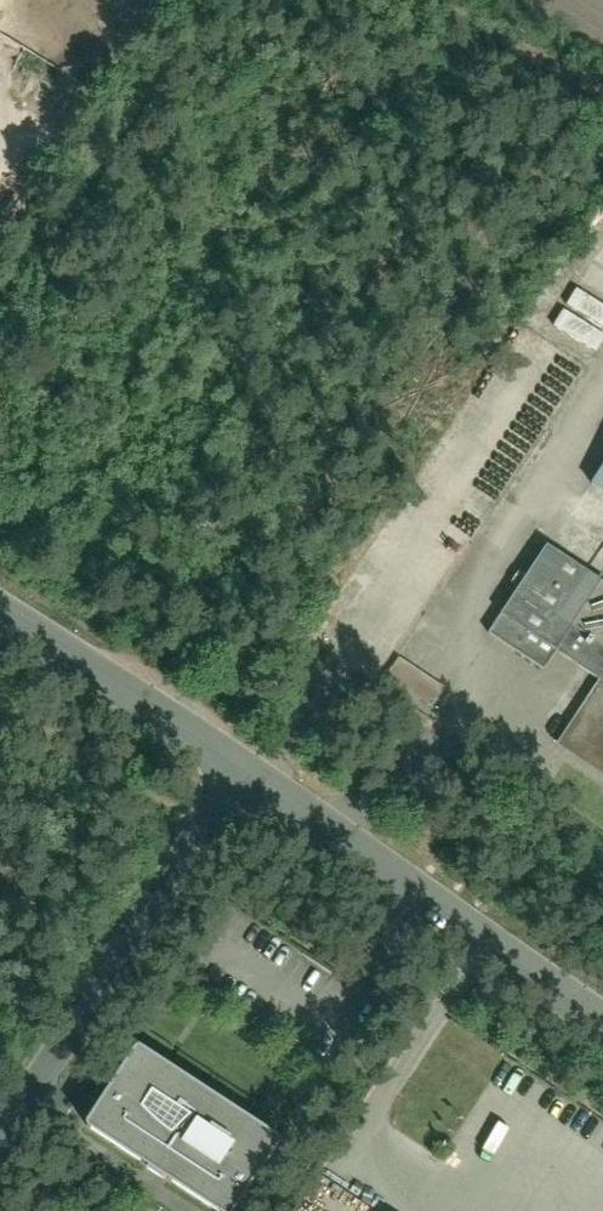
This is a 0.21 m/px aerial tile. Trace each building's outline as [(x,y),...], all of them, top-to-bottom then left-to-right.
[(493,514),(569,372),(526,349),(472,448),(469,446),(443,495),(461,505),(438,546),(462,559),(488,511),(493,514)] [(549,547),(491,634),(539,666),(555,643),(602,676),(602,583),(549,547)] [(558,744),(602,774),(602,678),(558,744)] [(277,1135),(144,1048),(93,1125),(224,1210),(226,1210),(277,1135)]
